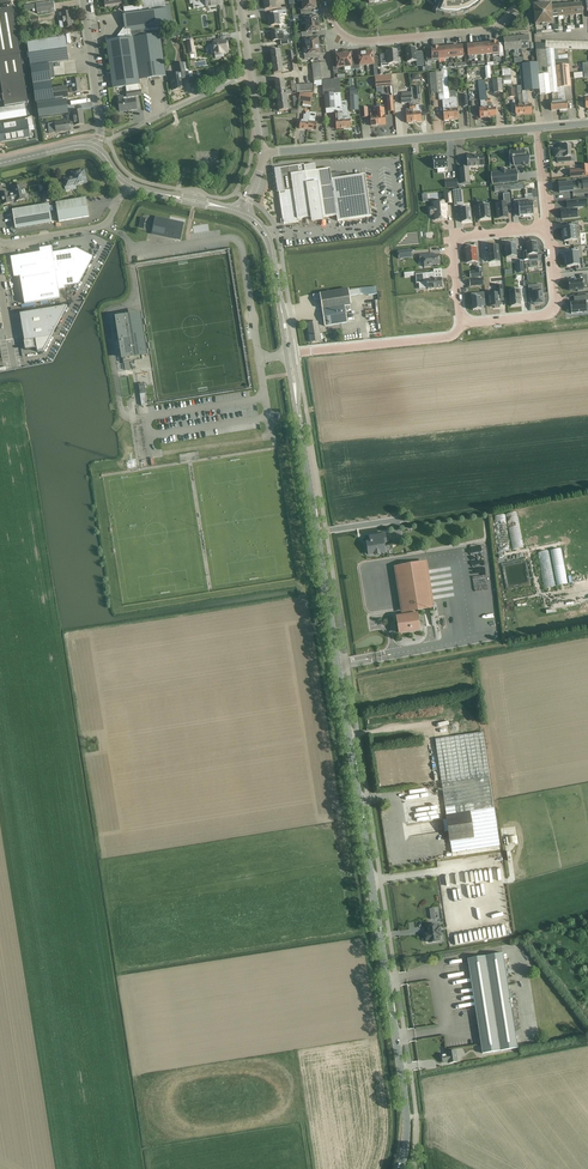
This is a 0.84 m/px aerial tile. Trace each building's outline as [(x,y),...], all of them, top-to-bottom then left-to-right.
[(166,9),(165,0),(140,0),(141,5),(131,7),(132,13),(166,9)] [(271,8),(275,7),(274,0),(264,0),(265,9),(271,8)] [(434,4),(438,5),(435,13),(436,14),(436,13),(444,15),(451,16),(456,15),(464,14),(469,12),(475,9),(479,5),(484,0),(436,0),(434,4)] [(301,15),(310,13),(309,9),(316,8),(316,6),(317,6),(316,1),(302,3),(303,10),(300,11),(300,12),(301,15)] [(33,12),(37,11),(37,14),(56,11),(54,2),(36,4),(24,6),(25,10),(33,9),(33,12)] [(551,6),(551,4),(534,6),(535,25),(552,23),(552,17),(551,6)] [(22,58),(13,8),(0,10),(0,62),(22,58)] [(170,8),(166,9),(132,13),(123,14),(125,28),(119,37),(106,38),(113,88),(126,86),(139,85),(139,84),(139,80),(134,38),(126,39),(126,36),(159,31),(158,27),(168,26),(167,17),(171,16),(170,8)] [(271,26),(277,25),(279,25),(278,19),(286,18),(285,10),(277,11),(277,15),(270,16),(271,26)] [(63,18),(65,28),(73,27),(70,12),(59,13),(60,19),(63,18)] [(304,19),(305,25),(319,23),(319,19),(318,19),(317,16),(310,17),(310,13),(301,15),(301,19),(304,19)] [(319,23),(305,25),(306,32),(301,33),(302,37),(310,36),(310,32),(319,31),(319,28),(320,28),(319,23)] [(159,31),(126,36),(126,39),(134,38),(139,80),(166,76),(165,70),(159,34),(159,31)] [(281,40),(281,45),(289,44),(288,39),(283,40),(282,31),(278,32),(278,31),(272,32),(273,41),(281,40)] [(69,61),(65,37),(64,35),(57,36),(56,34),(44,36),(27,39),(28,42),(27,42),(36,103),(54,100),(51,79),(55,79),(52,63),(69,61)] [(521,49),(529,48),(528,35),(520,36),(521,49)] [(305,42),(306,48),(320,46),(319,41),(318,41),(318,39),(311,40),(310,36),(302,37),(302,42),(305,42)] [(513,50),(521,49),(520,36),(512,37),(513,50)] [(505,50),(513,50),(512,37),(504,37),(505,50)] [(188,51),(194,50),(193,40),(186,41),(188,51)] [(223,41),(220,41),(220,40),(215,41),(215,44),(213,44),(213,45),(210,46),(211,54),(214,54),(215,56),(216,56),(216,58),(224,57),(223,55),(225,54),(225,52),(228,52),(227,42),(223,43),(223,41)] [(492,54),(492,56),(499,55),(498,43),(497,43),(496,42),(491,42),(491,43),(492,54)] [(321,51),(320,46),(306,48),(306,55),(304,55),(305,59),(313,58),(312,54),(320,53),(320,51),(321,51)] [(439,61),(439,59),(438,48),(438,47),(433,48),(433,49),(431,49),(431,52),(432,61),(439,61)] [(290,56),(297,55),(296,48),(289,49),(290,56)] [(416,48),(406,49),(407,62),(416,61),(417,67),(424,66),(423,51),(416,52),(416,48)] [(388,55),(380,55),(381,66),(389,66),(389,64),(400,63),(400,58),(397,58),(397,49),(387,50),(388,55)] [(271,51),(272,59),(281,57),(280,50),(271,51)] [(551,111),(560,110),(559,93),(558,93),(554,50),(537,51),(538,62),(539,90),(540,95),(552,94),(553,102),(550,102),(551,111)] [(356,69),(360,69),(360,66),(367,65),(365,51),(360,52),(361,53),(358,53),(359,60),(355,61),(356,69)] [(370,52),(370,51),(365,51),(367,65),(373,65),(374,68),(378,67),(377,59),(373,59),(373,52),(370,52)] [(333,71),(338,71),(337,68),(344,67),(343,53),(338,54),(338,55),(336,55),(336,62),(332,63),(333,71)] [(348,54),(348,53),(343,53),(344,67),(351,67),(351,70),(356,69),(355,61),(351,61),(350,54),(348,54)] [(273,66),(282,65),(281,57),(272,59),(273,66)] [(29,103),(22,58),(0,62),(0,96),(3,95),(5,107),(29,103)] [(568,109),(567,103),(567,101),(566,101),(565,87),(570,87),(568,59),(556,61),(559,88),(558,88),(559,93),(560,110),(568,109)] [(520,64),(523,94),(524,113),(532,112),(531,104),(528,105),(527,96),(526,96),(525,91),(539,90),(538,62),(520,64)] [(170,81),(171,84),(172,90),(184,88),(182,79),(186,78),(185,72),(184,63),(175,65),(177,75),(171,75),(172,80),(170,81)] [(291,66),(292,71),(295,71),(294,63),(291,64),(286,65),(286,66),(291,66)] [(273,66),(274,74),(283,72),(282,65),(273,66)] [(442,73),(429,74),(431,94),(440,93),(441,93),(442,100),(442,101),(444,119),(452,118),(450,98),(447,72),(447,70),(447,69),(446,69),(443,70),(441,70),(442,73)] [(502,69),(503,79),(503,81),(504,85),(511,84),(510,69),(502,69)] [(396,75),(397,85),(410,84),(409,74),(396,75)] [(376,88),(391,86),(390,75),(375,76),(376,88)] [(503,79),(501,79),(501,76),(493,76),(494,93),(502,93),(501,81),(503,81),(503,79)] [(73,88),(70,88),(70,93),(82,91),(80,80),(72,81),(73,88)] [(276,88),(285,87),(284,80),(275,81),(276,88)] [(135,96),(137,96),(141,95),(141,91),(140,91),(139,85),(126,86),(126,89),(127,92),(126,92),(127,97),(128,97),(128,100),(119,101),(120,112),(137,109),(135,96)] [(54,100),(55,100),(68,98),(67,86),(53,88),(54,100)] [(276,88),(277,96),(286,95),(291,94),(291,90),(286,90),(285,87),(276,88)] [(481,94),(480,94),(481,109),(479,109),(480,117),(489,116),(487,99),(486,94),(485,90),(480,90),(481,94)] [(311,105),(313,93),(300,93),(299,101),(303,102),(303,104),(311,105)] [(327,94),(324,94),(325,108),(326,108),(326,113),(330,112),(330,108),(334,108),(335,113),(336,123),(336,129),(344,128),(342,107),(341,107),(340,102),(340,93),(336,93),(332,94),(327,94)] [(401,96),(401,104),(409,103),(410,113),(406,114),(407,123),(415,122),(413,106),(412,106),(411,93),(405,94),(405,96),(401,96)] [(524,113),(523,94),(518,95),(519,106),(515,106),(515,114),(524,113)] [(278,104),(287,102),(286,95),(277,96),(278,104)] [(359,110),(358,96),(350,96),(351,111),(359,110)] [(452,118),(458,118),(458,112),(457,109),(456,98),(450,98),(452,118)] [(487,99),(489,116),(496,116),(496,110),(496,108),(492,108),(492,103),(491,103),(490,99),(487,99)] [(65,100),(37,104),(38,116),(66,112),(65,100)] [(278,104),(279,111),(288,110),(287,102),(278,104)] [(17,118),(21,118),(27,117),(27,114),(26,108),(25,105),(0,109),(0,121),(17,118)] [(350,116),(348,116),(347,106),(342,107),(344,128),(345,128),(346,130),(351,130),(350,128),(351,128),(350,116)] [(367,107),(360,108),(361,118),(369,117),(367,107)] [(371,126),(379,125),(378,116),(377,108),(374,109),(374,117),(370,117),(371,126)] [(84,124),(82,111),(74,112),(75,121),(70,121),(48,124),(49,133),(71,131),(70,125),(75,125),(84,124)] [(306,115),(304,115),(303,121),(301,121),(300,129),(309,130),(309,122),(310,113),(306,112),(306,115)] [(309,130),(316,131),(317,123),(315,122),(316,113),(310,113),(309,122),(309,130)] [(1,142),(31,137),(30,132),(29,131),(35,130),(34,126),(33,126),(32,118),(25,119),(26,121),(4,124),(0,125),(0,143),(1,142)] [(560,148),(554,149),(555,158),(557,158),(557,163),(566,162),(565,158),(571,157),(570,145),(563,145),(563,146),(560,147),(560,148)] [(511,158),(510,159),(510,166),(514,166),(514,167),(529,165),(528,152),(524,152),(524,149),(510,151),(511,158)] [(467,167),(459,168),(460,184),(470,183),(469,167),(484,166),(483,156),(478,156),(478,155),(473,156),(473,155),(466,156),(467,167)] [(447,157),(433,158),(434,169),(448,168),(447,157)] [(279,169),(275,169),(278,192),(279,191),(279,194),(284,224),(298,222),(298,219),(305,218),(308,218),(311,217),(311,220),(323,218),(337,216),(338,221),(371,216),(365,174),(340,178),(332,179),(331,173),(330,168),(316,171),(305,172),(305,171),(304,171),(304,169),(305,169),(304,166),(304,164),(279,168),(279,169)] [(569,170),(570,177),(587,176),(587,166),(587,164),(580,165),(581,169),(569,170)] [(500,171),(491,172),(493,185),(517,182),(517,175),(516,170),(515,170),(511,170),(507,170),(507,169),(500,170),(500,171)] [(65,179),(66,186),(75,184),(75,185),(87,182),(84,171),(72,173),(73,175),(74,177),(65,179)] [(572,181),(558,183),(559,194),(574,192),(572,181)] [(1,195),(3,205),(11,203),(11,201),(16,200),(16,201),(25,199),(24,194),(25,194),(26,193),(25,190),(24,189),(23,190),(22,185),(13,187),(14,193),(9,195),(9,193),(1,195)] [(461,190),(453,191),(455,207),(460,206),(460,209),(462,223),(471,222),(470,208),(465,208),(464,205),(463,205),(461,190)] [(452,191),(445,192),(446,201),(449,200),(450,205),(454,205),(452,191)] [(504,203),(496,204),(498,219),(508,218),(506,206),(511,205),(509,193),(503,194),(504,203)] [(86,198),(56,203),(59,222),(89,217),(86,198)] [(537,198),(525,199),(526,217),(530,216),(530,215),(534,215),(533,209),(533,206),(538,206),(537,198)] [(525,199),(514,200),(514,207),(518,207),(518,210),(519,216),(523,216),(523,217),(526,217),(525,199)] [(580,200),(573,200),(574,208),(587,206),(587,199),(580,200)] [(435,208),(431,209),(432,216),(436,216),(436,221),(449,220),(448,202),(435,203),(435,208)] [(13,210),(16,229),(52,223),(49,204),(13,210)] [(489,204),(478,205),(480,220),(490,219),(489,204)] [(563,210),(560,210),(561,219),(578,218),(577,208),(566,209),(563,209),(563,210)] [(180,239),(184,224),(156,218),(152,233),(175,238),(175,239),(176,239),(178,239),(180,239)] [(563,231),(562,231),(562,235),(580,233),(579,222),(571,223),(571,227),(562,228),(563,231)] [(580,233),(562,235),(562,239),(564,239),(564,242),(568,242),(569,245),(581,244),(580,233)] [(527,252),(523,252),(524,260),(529,260),(528,256),(537,256),(537,250),(538,250),(538,246),(537,246),(536,242),(527,243),(527,252)] [(516,244),(505,245),(506,258),(517,257),(516,244)] [(11,258),(12,267),(18,266),(23,294),(25,304),(60,298),(59,291),(53,253),(52,247),(40,249),(40,253),(11,258)] [(476,247),(465,248),(466,263),(478,262),(476,247)] [(499,263),(498,247),(490,247),(491,255),(487,255),(488,268),(494,268),(494,264),(499,263)] [(565,256),(564,256),(565,260),(582,258),(581,247),(574,248),(574,252),(565,253),(565,256)] [(76,249),(53,253),(59,291),(59,290),(65,289),(64,286),(78,284),(90,263),(92,257),(76,249)] [(412,250),(397,251),(398,259),(413,258),(412,250)] [(434,254),(423,255),(423,258),(423,264),(424,264),(424,267),(433,267),(433,265),(440,265),(440,262),(440,257),(439,257),(439,254),(434,255),(434,254)] [(582,258),(565,260),(565,264),(566,264),(566,267),(575,266),(576,270),(583,269),(582,258)] [(476,271),(470,272),(470,278),(482,277),(481,267),(475,268),(476,271)] [(434,273),(416,274),(416,284),(427,283),(428,289),(442,288),(441,278),(436,279),(437,281),(432,281),(432,279),(434,279),(434,273)] [(521,280),(518,280),(519,288),(526,287),(525,275),(520,275),(521,280)] [(580,279),(568,281),(569,291),(583,290),(583,284),(587,284),(587,275),(579,276),(580,279)] [(497,293),(489,294),(490,307),(494,307),(495,308),(500,308),(499,302),(500,302),(500,301),(504,301),(503,295),(502,285),(496,286),(497,293)] [(536,285),(528,286),(529,295),(532,294),(533,305),(544,304),(543,289),(536,290),(536,285)] [(321,299),(325,326),(347,323),(344,305),(351,305),(349,296),(361,294),(361,289),(349,290),(348,289),(313,295),(313,299),(315,300),(321,299)] [(521,289),(510,290),(512,307),(521,306),(521,298),(521,289)] [(472,305),(471,305),(471,309),(472,309),(473,310),(481,309),(480,300),(485,299),(484,293),(477,293),(477,297),(471,298),(472,305)] [(570,302),(571,314),(587,312),(586,306),(587,306),(587,295),(574,297),(574,302),(570,302)] [(51,337),(67,306),(20,314),(22,323),(21,323),(22,332),(23,331),(24,340),(25,350),(37,348),(38,352),(44,351),(51,337)] [(138,333),(145,332),(141,312),(140,312),(140,314),(135,315),(116,318),(124,363),(129,362),(143,360),(142,355),(146,355),(147,356),(148,356),(145,336),(139,337),(138,333)] [(308,323),(311,342),(320,341),(317,322),(308,323)] [(511,550),(511,549),(523,547),(518,512),(495,515),(500,551),(511,550)] [(380,554),(380,552),(383,552),(382,543),(385,542),(384,535),(371,537),(372,542),(368,542),(370,554),(375,553),(375,554),(380,554)] [(558,586),(567,584),(561,549),(551,550),(558,586)] [(545,589),(555,587),(548,551),(538,553),(545,589)] [(401,633),(407,632),(421,630),(418,613),(416,613),(416,612),(418,611),(434,609),(427,564),(397,568),(404,611),(408,610),(409,616),(408,616),(408,618),(405,618),(405,620),(399,621),(401,633)] [(441,738),(435,739),(446,815),(450,842),(453,857),(468,855),(502,850),(483,732),(441,738)] [(473,906),(473,914),(483,913),(483,906),(473,906)] [(425,933),(426,941),(427,941),(429,941),(429,943),(439,941),(438,936),(441,935),(440,927),(437,927),(437,925),(427,926),(428,932),(425,933)] [(503,953),(473,958),(468,959),(482,1054),(518,1048),(503,953)] [(442,1055),(443,1063),(449,1062),(449,1063),(458,1062),(456,1050),(447,1052),(448,1054),(442,1055)]
